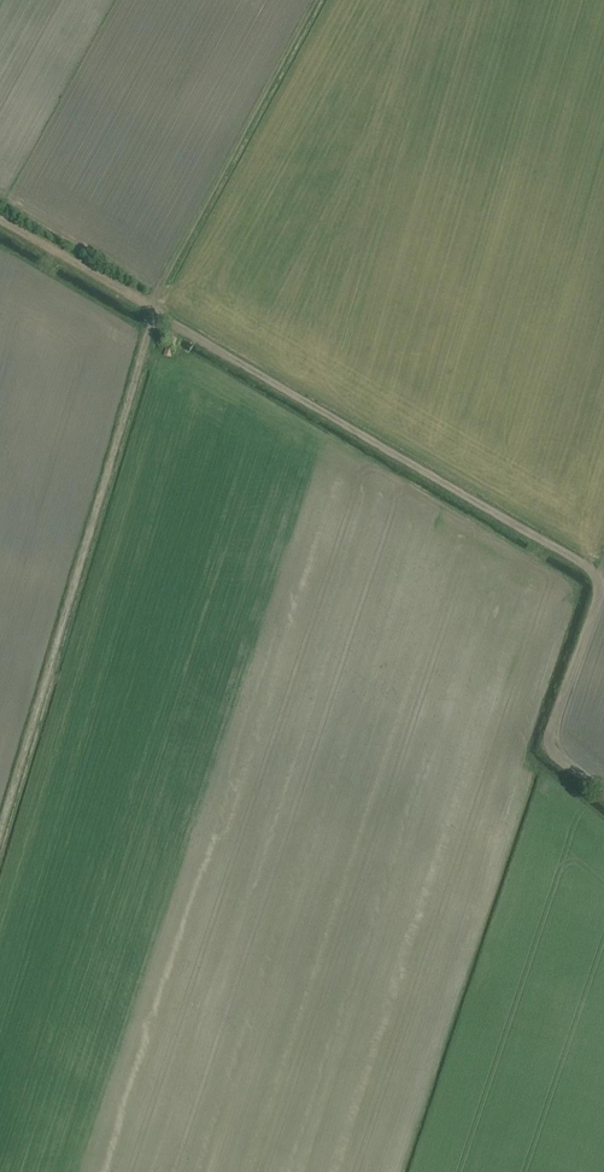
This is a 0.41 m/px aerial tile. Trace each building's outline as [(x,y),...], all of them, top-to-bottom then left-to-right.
[(176,339),(169,337),(163,355),(170,357),(176,339)]
